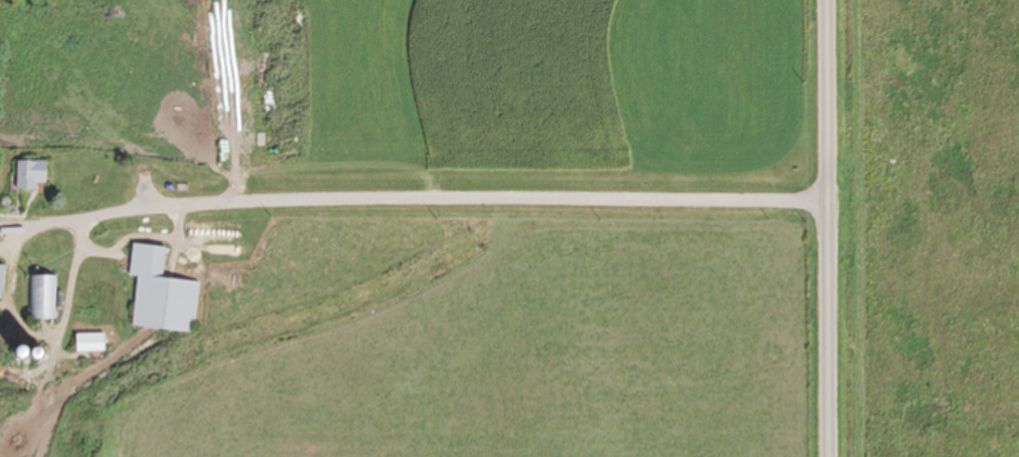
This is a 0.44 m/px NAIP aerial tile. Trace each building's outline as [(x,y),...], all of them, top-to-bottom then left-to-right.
[(38,190),(38,184),(48,184),(48,160),(18,160),(18,190),(38,190)] [(194,333),(199,282),(163,278),(166,248),(133,244),(129,276),(138,277),(132,327),(194,333)] [(29,319),(54,319),(54,277),(29,277),(29,319)] [(76,334),(76,352),(105,352),(105,334),(76,334)]
